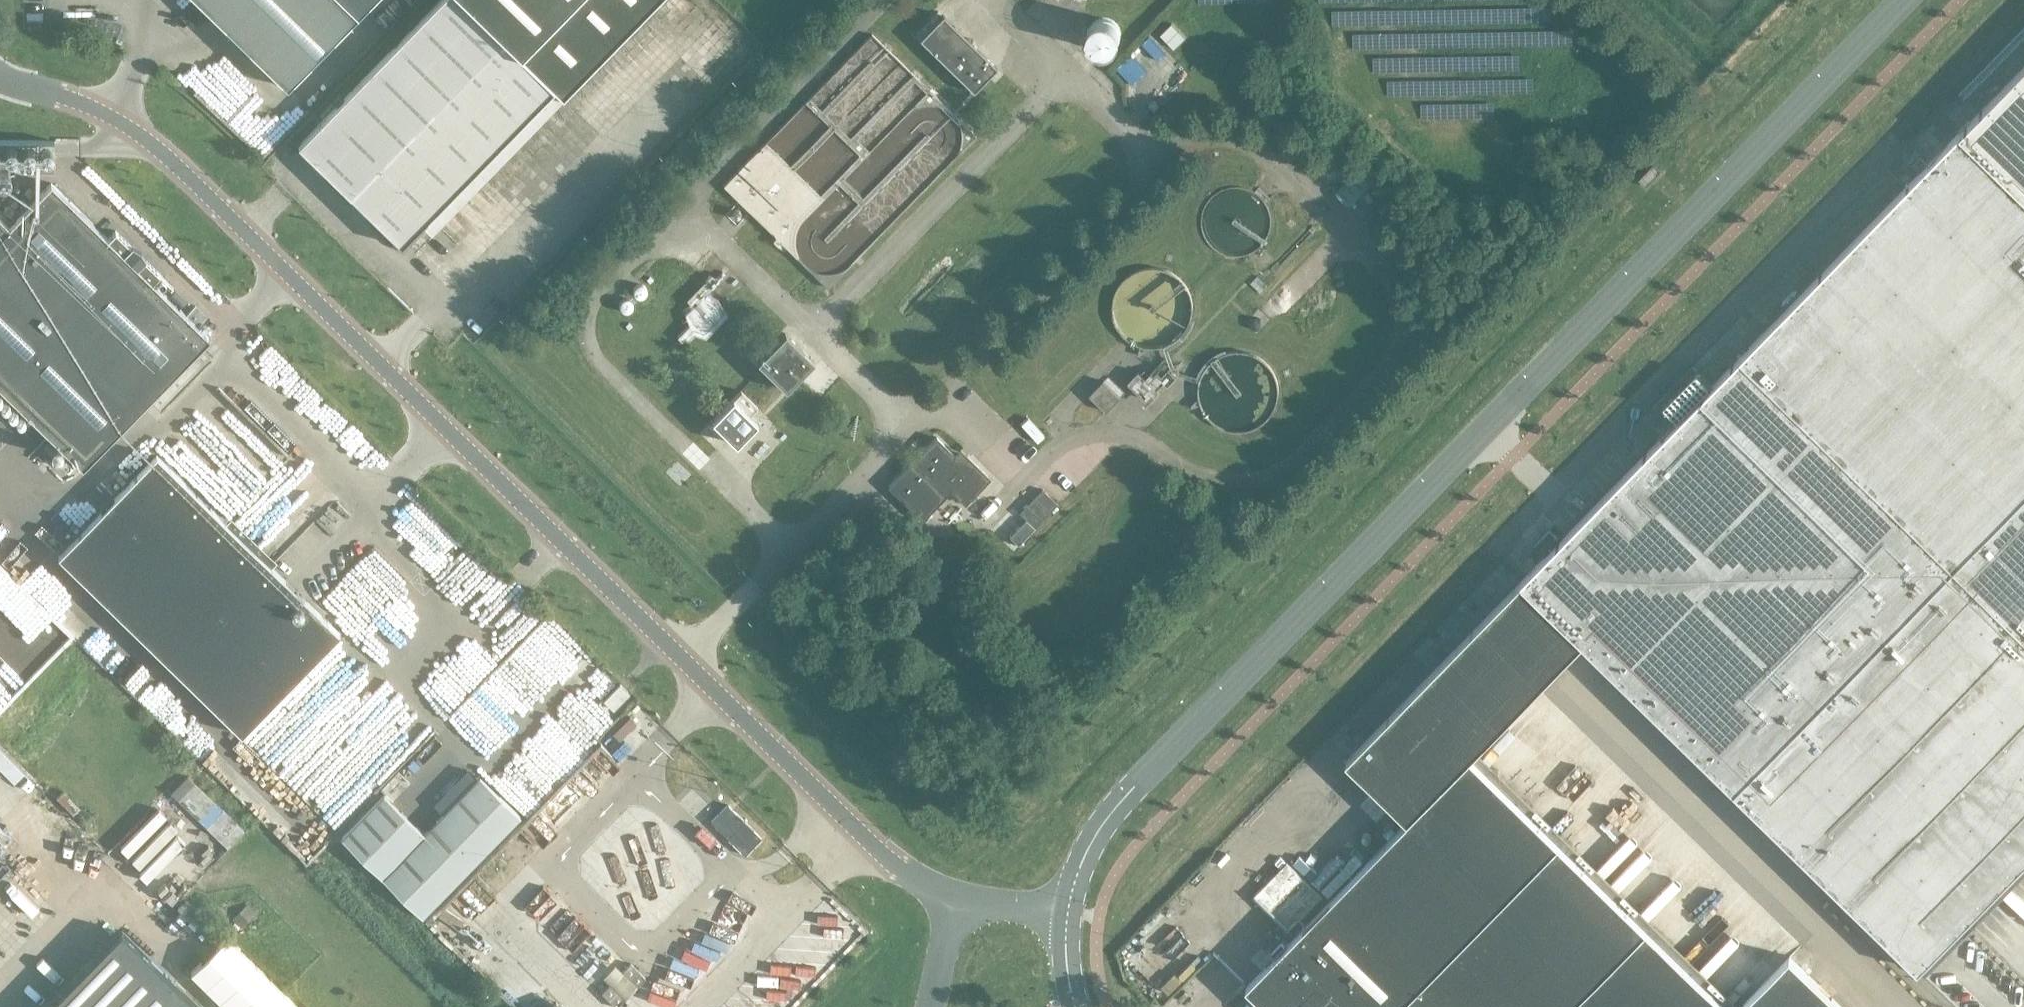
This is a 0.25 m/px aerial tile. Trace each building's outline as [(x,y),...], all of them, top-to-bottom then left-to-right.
[(67,0),(25,0),(25,10),(67,10),(67,0)] [(286,87),(372,0),(197,0),(286,87)] [(657,0),(439,0),(297,145),(401,246),(422,224),(431,232),(657,0)] [(676,16),(660,0),(657,0),(652,6),(670,23),(676,16)] [(919,39),(973,92),(997,68),(943,15),(919,39)] [(1172,23),(1161,35),(1174,49),(1186,38),(1172,23)] [(1959,133),(1739,358),(1346,761),(1407,821),(1246,986),(1267,1006),(1727,1006),(1470,757),(1582,643),(1917,970),(2023,860),(2023,66),(1959,133)] [(1653,164),(1638,179),(1645,186),(1661,171),(1653,164)] [(82,466),(209,337),(152,281),(159,274),(115,231),(108,238),(51,183),(9,225),(0,217),(0,386),(82,466)] [(696,329),(702,334),(724,310),(701,289),(681,311),(689,318),(677,332),(686,340),(696,329)] [(785,333),(756,362),(785,390),(814,361),(785,333)] [(1156,373),(1153,370),(1145,378),(1138,371),(1128,382),(1147,400),(1165,381),(1166,383),(1174,375),(1164,366),(1156,373)] [(1698,368),(1661,405),(1676,419),(1712,382),(1698,368)] [(1103,381),(1089,395),(1106,411),(1120,397),(1103,381)] [(757,407),(740,391),(711,420),(736,444),(757,423),(749,415),(757,407)] [(895,479),(888,487),(922,520),(950,491),(964,504),(990,478),(967,455),(959,448),(956,451),(954,454),(936,437),(911,463),(895,479)] [(241,734),(339,633),(156,455),(58,556),(241,734)] [(1042,489),(1019,513),(1034,528),(1057,504),(1042,489)] [(773,620),(778,614),(774,610),(768,616),(773,620)] [(626,690),(620,684),(620,683),(603,700),(613,709),(629,693),(629,692),(626,690)] [(521,693),(505,706),(512,715),(529,702),(521,693)] [(638,709),(607,739),(625,759),(657,729),(638,709)] [(248,736),(263,762),(273,756),(287,780),(295,776),(281,752),(274,756),(258,730),(248,736)] [(171,792),(226,847),(244,830),(187,776),(171,792)] [(383,794),(341,838),(422,917),(520,816),(484,781),(475,781),(423,833),(383,794)] [(762,838),(727,804),(710,821),(745,855),(762,838)] [(122,931),(47,1006),(200,1006),(122,931)] [(190,973),(225,1006),(297,1006),(227,938),(190,973)] [(1790,957),(1789,956),(1740,1006),(1841,1006),(1790,957)] [(645,978),(630,963),(601,993),(615,1006),(617,1006),(625,998),(636,987),(645,978)]
